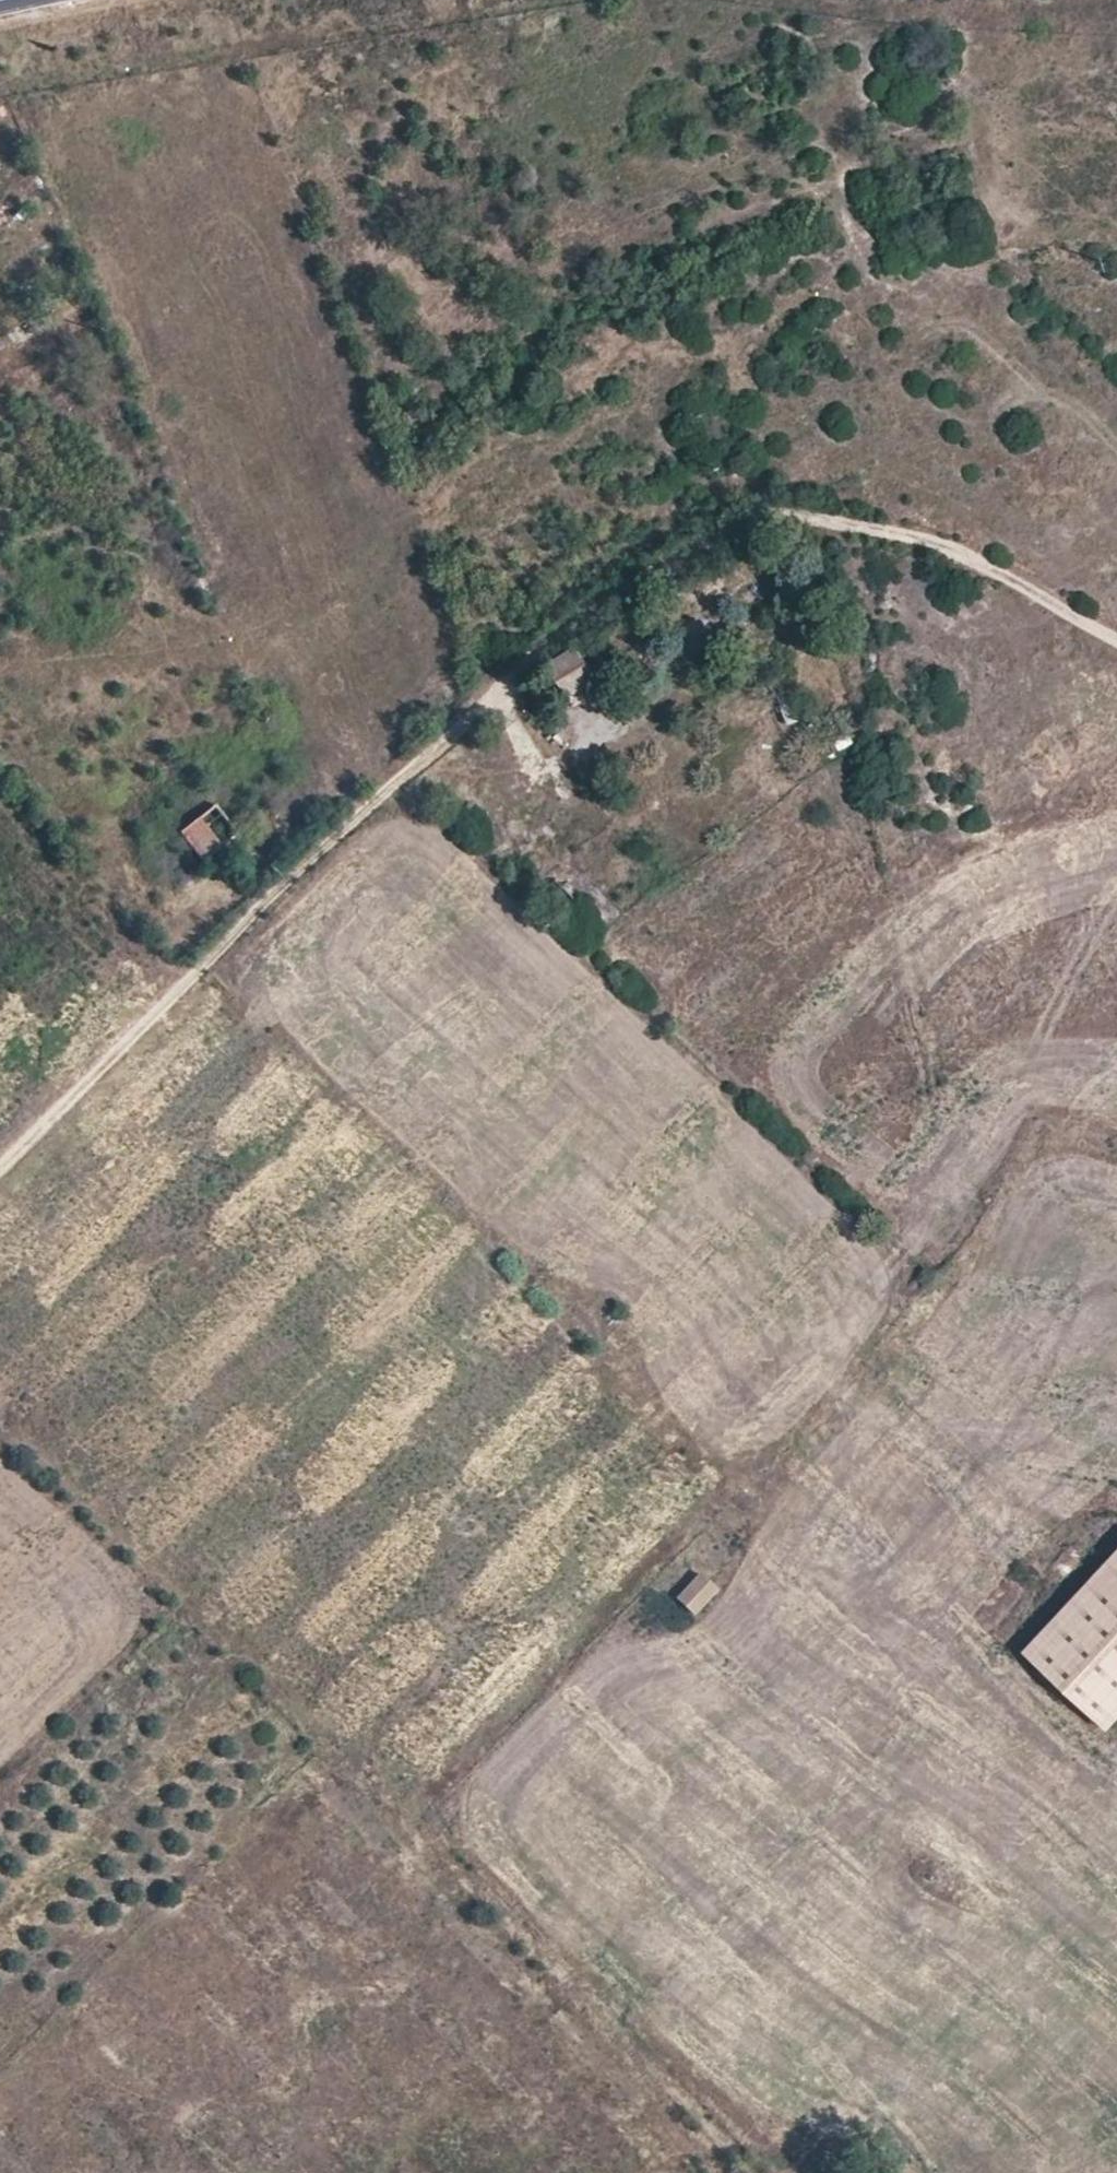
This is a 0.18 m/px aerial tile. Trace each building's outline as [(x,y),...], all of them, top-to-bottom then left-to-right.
[(577,645),(550,663),(571,696),(600,678),(577,645)] [(240,834),(216,804),(183,832),(206,860),(240,834)] [(1024,1652),(1107,1730),(1116,1719),(1116,1555),(1024,1652)] [(718,1589),(701,1574),(678,1598),(694,1613),(718,1589)]
